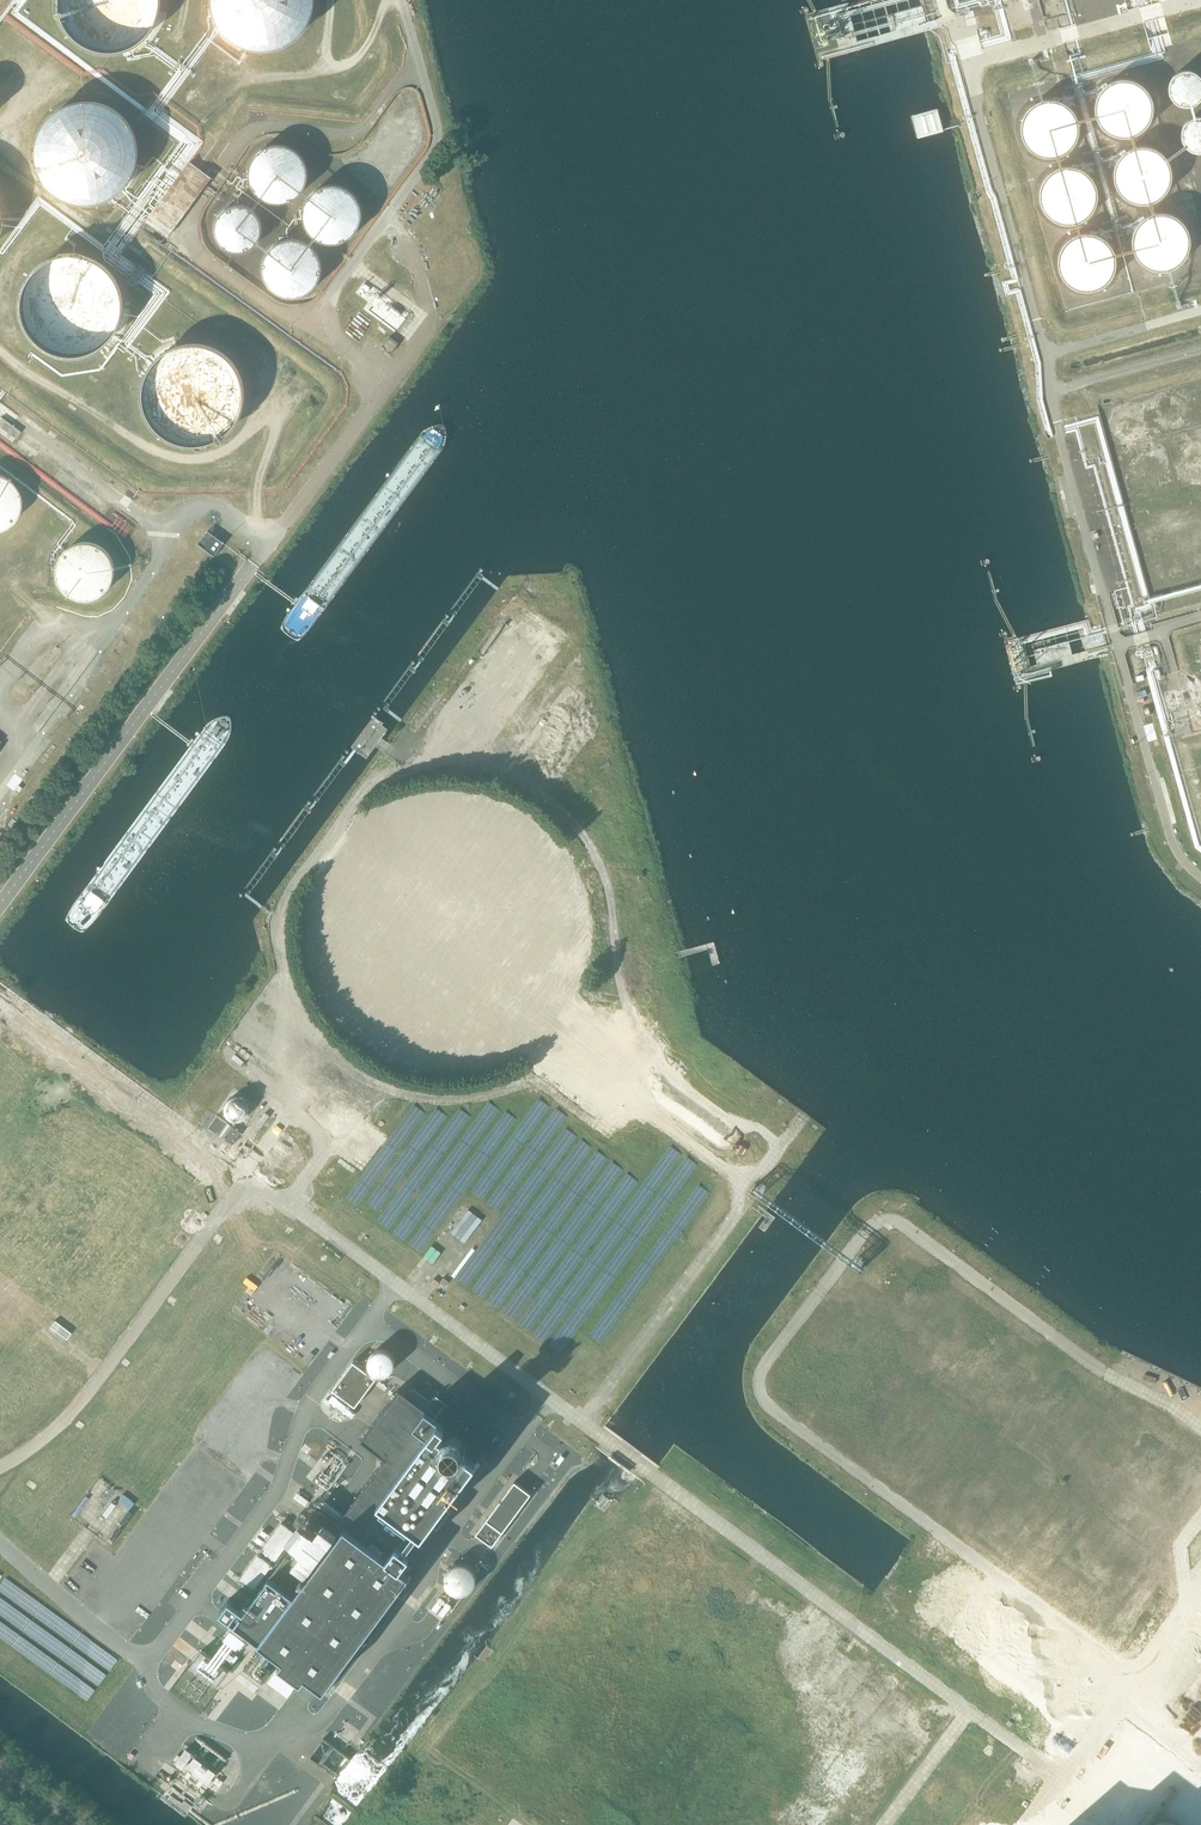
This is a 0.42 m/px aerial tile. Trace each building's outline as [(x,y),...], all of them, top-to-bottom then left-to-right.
[(140,41),(143,38),(145,37),(147,35),(149,33),(150,31),(151,29),(153,27),(154,25),(155,22),(156,20),(157,17),(158,14),(159,12),(160,9),(160,6),(160,3),(160,0),(60,0),(60,1),(60,4),(60,6),(60,8),(61,11),(61,12),(62,15),(63,19),(63,20),(65,22),(67,26),(68,28),(70,32),(73,35),(75,37),(78,39),(80,41),(82,42),(83,43),(85,44),(89,46),(93,48),(97,49),(101,50),(105,50),(107,51),(112,51),(114,51),(119,50),(123,49),(127,48),(129,47),(133,45),(136,43),(140,41)] [(213,1),(213,4),(214,7),(214,10),(215,12),(216,15),(217,19),(218,21),(220,24),(221,26),(223,28),(225,30),(227,32),(230,35),(232,37),(234,39),(236,40),(239,42),(241,43),(244,44),(246,45),(250,46),(253,47),(256,48),(258,48),(261,48),(264,48),(267,48),(269,48),(273,47),(276,46),(279,46),(281,45),(284,44),(288,42),(290,40),(292,39),(295,37),(297,35),(299,33),(301,31),(302,29),(304,27),(306,25),(308,21),(309,17),(310,15),(311,12),(312,10),(313,7),(313,5),(313,1),(313,0),(213,0),(213,1)] [(1046,12),(1054,10),(1051,0),(1042,0),(1046,12)] [(1106,13),(1107,13),(1107,12),(1135,4),(1135,5),(1136,5),(1136,4),(1150,0),(1103,0),(1106,13)] [(974,10),(964,13),(967,26),(977,23),(974,10)] [(1169,82),(1169,84),(1169,85),(1168,86),(1168,88),(1168,90),(1169,91),(1169,93),(1169,94),(1170,95),(1171,97),(1172,99),(1173,101),(1175,102),(1177,103),(1178,104),(1180,105),(1182,106),(1183,106),(1186,106),(1188,106),(1190,106),(1192,106),(1193,105),(1195,104),(1196,104),(1198,102),(1199,102),(1200,100),(1200,99),(1200,77),(1200,75),(1199,74),(1197,73),(1196,72),(1194,72),(1193,71),(1191,70),(1190,70),(1188,70),(1186,70),(1185,70),(1183,70),(1181,71),(1180,71),(1178,72),(1177,73),(1175,74),(1174,75),(1172,77),(1171,78),(1171,79),(1170,81),(1169,82)] [(1106,85),(1104,87),(1103,88),(1101,90),(1099,93),(1098,95),(1097,98),(1096,100),(1096,102),(1095,105),(1095,106),(1095,108),(1096,112),(1096,113),(1096,115),(1096,116),(1097,118),(1098,120),(1099,121),(1100,124),(1102,126),(1103,127),(1105,130),(1107,131),(1109,132),(1110,133),(1113,134),(1116,136),(1119,136),(1121,136),(1123,137),(1127,137),(1130,136),(1133,135),(1136,134),(1137,133),(1139,132),(1142,131),(1143,130),(1144,129),(1146,127),(1147,126),(1149,123),(1150,121),(1151,119),(1152,118),(1152,116),(1153,113),(1153,111),(1153,109),(1153,107),(1153,105),(1153,103),(1153,102),(1152,100),(1152,98),(1151,96),(1150,94),(1149,92),(1148,91),(1146,89),(1145,87),(1143,86),(1142,85),(1140,83),(1138,82),(1137,82),(1134,80),(1132,80),(1130,79),(1128,79),(1126,79),(1123,79),(1121,79),(1118,79),(1116,80),(1114,81),(1112,81),(1110,82),(1108,84),(1106,85)] [(1023,118),(1022,120),(1022,121),(1021,123),(1021,126),(1021,129),(1021,132),(1021,133),(1022,135),(1022,136),(1023,138),(1024,140),(1025,143),(1027,146),(1028,147),(1029,148),(1031,150),(1034,152),(1037,154),(1039,155),(1042,156),(1046,157),(1049,157),(1052,157),(1053,157),(1055,156),(1058,156),(1061,155),(1064,153),(1066,152),(1068,150),(1070,148),(1071,148),(1073,146),(1073,145),(1074,143),(1076,141),(1077,139),(1077,138),(1078,135),(1079,132),(1079,129),(1079,128),(1079,126),(1079,124),(1078,122),(1078,121),(1078,119),(1077,117),(1076,115),(1075,114),(1074,112),(1073,111),(1073,110),(1071,108),(1069,106),(1067,104),(1065,103),(1062,102),(1060,101),(1057,100),(1055,99),(1053,99),(1050,99),(1047,99),(1045,99),(1043,100),(1040,101),(1037,102),(1035,103),(1032,105),(1031,106),(1029,108),(1027,111),(1025,112),(1024,115),(1023,118)] [(112,195),(116,193),(118,191),(120,189),(122,187),(124,185),(126,183),(129,180),(130,178),(132,175),(133,173),(135,169),(135,166),(136,164),(137,161),(137,158),(138,156),(138,153),(138,150),(138,147),(137,145),(137,142),(136,138),(135,135),(134,133),(133,130),(131,126),(130,124),(127,121),(126,119),(125,117),(123,115),(120,113),(117,111),(115,109),(113,108),(109,106),(107,105),(104,104),(101,103),(97,102),(95,101),(92,101),(88,101),(85,101),(82,101),(79,102),(77,102),(74,103),(71,104),(69,105),(66,106),(64,107),(61,108),(58,111),(56,112),(54,114),(52,116),(50,118),(47,121),(45,123),(44,126),(43,128),(41,131),(41,132),(40,135),(39,137),(38,141),(38,143),(37,145),(37,147),(37,150),(37,152),(37,156),(37,158),(38,161),(39,165),(40,167),(40,169),(41,171),(42,172),(43,175),(44,177),(47,181),(49,184),(52,187),(54,189),(57,192),(61,194),(63,195),(67,197),(71,199),(75,200),(79,201),(83,201),(87,202),(91,202),(95,201),(98,201),(102,200),(106,198),(108,197),(112,195)] [(937,108),(912,115),(918,136),(943,130),(937,108)] [(1200,116),(1199,116),(1197,116),(1195,116),(1194,117),(1192,117),(1191,118),(1189,119),(1188,120),(1187,121),(1186,122),(1184,123),(1183,126),(1182,127),(1182,129),(1181,130),(1181,132),(1181,133),(1181,135),(1181,137),(1181,138),(1182,139),(1182,140),(1182,142),(1183,143),(1184,144),(1185,145),(1186,146),(1187,148),(1188,149),(1189,150),(1192,151),(1194,152),(1196,152),(1198,152),(1200,153),(1200,152),(1200,116)] [(302,154),(300,153),(299,151),(297,150),(294,148),(292,147),(291,146),(289,145),(287,145),(283,144),(280,144),(278,143),(276,144),(274,144),(272,144),(270,145),(267,146),(265,147),(263,148),(260,150),(259,151),(257,153),(256,154),(254,157),(253,158),(252,160),(251,162),(250,165),(250,167),(249,170),(249,172),(249,174),(249,176),(249,178),(250,179),(250,180),(250,182),(251,184),(252,185),(252,187),(254,189),(255,191),(257,193),(258,195),(261,197),(263,198),(266,200),(269,201),(272,202),(275,202),(278,203),(282,203),(284,202),(286,202),(289,201),(292,200),(295,198),(297,196),(299,194),(301,192),(302,191),(303,189),(305,187),(306,184),(306,183),(307,181),(308,179),(308,178),(308,176),(308,174),(308,173),(308,171),(308,170),(308,168),(308,167),(307,165),(306,163),(305,161),(304,158),(303,156),(302,154)] [(1126,151),(1124,153),(1122,154),(1121,156),(1119,159),(1117,161),(1116,164),(1116,165),(1115,167),(1114,169),(1114,170),(1114,173),(1114,175),(1114,177),(1114,178),(1115,180),(1115,183),(1117,186),(1117,188),(1118,190),(1120,192),(1121,193),(1122,195),(1124,196),(1126,198),(1128,199),(1130,200),(1132,201),(1135,202),(1138,203),(1141,203),(1143,203),(1145,203),(1148,203),(1151,202),(1154,201),(1157,200),(1159,199),(1160,198),(1162,196),(1163,195),(1165,193),(1167,191),(1168,189),(1169,187),(1170,185),(1170,184),(1170,183),(1171,181),(1171,180),(1172,178),(1172,176),(1172,174),(1172,172),(1171,170),(1171,168),(1170,166),(1170,164),(1169,162),(1167,159),(1166,157),(1165,156),(1163,154),(1162,153),(1160,151),(1158,150),(1156,149),(1154,148),(1152,147),(1150,146),(1147,146),(1145,146),(1143,146),(1141,146),(1138,146),(1136,146),(1133,147),(1131,148),(1130,149),(1128,150),(1126,151)] [(212,177),(191,161),(146,220),(167,236),(212,177)] [(1051,172),(1049,173),(1048,174),(1047,175),(1045,177),(1044,179),(1043,181),(1042,182),(1042,184),(1041,186),(1040,188),(1040,190),(1040,191),(1040,194),(1040,195),(1040,197),(1040,199),(1040,200),(1041,202),(1041,204),(1042,206),(1042,207),(1043,209),(1044,210),(1045,212),(1046,213),(1049,216),(1051,218),(1053,219),(1054,219),(1056,221),(1059,222),(1061,223),(1063,223),(1066,224),(1070,224),(1072,223),(1074,223),(1077,222),(1080,221),(1082,220),(1084,219),(1086,218),(1089,216),(1090,214),(1091,213),(1093,211),(1094,208),(1095,206),(1096,204),(1097,202),(1097,201),(1097,199),(1098,196),(1098,194),(1097,192),(1097,190),(1097,188),(1096,185),(1095,183),(1094,181),(1093,179),(1092,177),(1091,176),(1088,173),(1087,172),(1085,171),(1083,170),(1082,169),(1080,168),(1078,167),(1075,166),(1073,166),(1071,166),(1069,166),(1066,166),(1064,166),(1061,167),(1059,167),(1057,168),(1055,169),(1053,170),(1051,172)] [(350,190),(349,189),(347,188),(345,187),(342,186),(340,185),(338,185),(336,184),(334,184),(332,184),(330,184),(328,184),(325,185),(322,186),(321,187),(319,188),(317,189),(315,190),(313,191),(312,193),(310,194),(309,196),(308,197),(307,199),(306,201),(305,203),(304,205),(304,207),(303,209),(303,211),(303,214),(303,216),(303,218),(303,219),(304,221),(304,223),(305,225),(307,228),(308,230),(308,231),(310,233),(312,235),(314,237),(316,238),(318,239),(319,240),(321,241),(322,241),(325,242),(329,243),(332,243),(334,243),(336,243),(338,243),(340,242),(343,241),(345,240),(347,239),(350,238),(351,236),(353,235),(354,234),(355,233),(357,230),(358,228),(359,226),(360,223),(361,221),(361,219),(362,218),(362,216),(362,215),(362,213),(362,211),(362,209),(361,207),(361,206),(361,205),(360,203),(359,201),(358,199),(358,198),(356,196),(355,194),(354,194),(352,191),(350,190)] [(262,232),(262,231),(262,229),(262,226),(262,225),(262,224),(262,222),(261,220),(261,218),(260,217),(259,215),(258,213),(256,212),(254,210),(253,208),(250,207),(249,206),(246,205),(244,204),(241,204),(240,204),(237,204),(234,204),(232,205),(230,205),(228,207),(226,208),(224,209),(222,211),(221,212),(220,213),(218,216),(217,217),(216,220),(216,222),(215,224),(215,226),(215,227),(215,229),(215,230),(216,232),(216,234),(216,235),(217,237),(218,239),(219,241),(220,242),(221,243),(222,245),(224,246),(225,247),(228,249),(230,250),(232,250),(234,251),(237,251),(239,251),(241,251),(243,251),(245,250),(248,249),(250,249),(251,248),(253,246),(254,245),(257,243),(258,242),(259,240),(260,238),(261,236),(262,234),(262,232)] [(1145,217),(1143,218),(1141,220),(1139,222),(1138,223),(1137,225),(1136,227),(1135,228),(1134,230),(1134,231),(1133,233),(1133,235),(1132,237),(1132,238),(1132,240),(1132,241),(1132,243),(1132,245),(1133,246),(1133,248),(1134,250),(1134,251),(1135,253),(1136,255),(1136,256),(1137,257),(1139,259),(1139,260),(1141,261),(1143,264),(1146,265),(1148,267),(1150,268),(1152,268),(1155,269),(1157,270),(1159,270),(1162,270),(1166,270),(1168,269),(1170,269),(1173,267),(1175,266),(1176,266),(1178,264),(1179,264),(1181,262),(1183,260),(1185,257),(1186,256),(1187,254),(1188,252),(1188,251),(1189,250),(1189,248),(1190,246),(1190,244),(1190,242),(1190,239),(1190,237),(1190,236),(1189,234),(1189,232),(1188,230),(1187,228),(1186,226),(1185,225),(1184,223),(1182,221),(1181,220),(1179,219),(1177,217),(1175,216),(1173,215),(1170,214),(1168,213),(1166,212),(1163,212),(1161,212),(1159,212),(1156,213),(1154,213),(1151,214),(1149,215),(1147,216),(1145,217)] [(1068,240),(1066,241),(1065,243),(1063,245),(1062,247),(1061,248),(1060,250),(1060,252),(1059,253),(1059,255),(1059,256),(1058,257),(1058,259),(1058,262),(1058,264),(1059,266),(1059,268),(1059,269),(1060,271),(1060,272),(1061,274),(1062,276),(1063,278),(1064,279),(1065,279),(1066,281),(1067,282),(1069,284),(1071,286),(1074,287),(1077,288),(1079,289),(1081,290),(1084,290),(1087,290),(1089,290),(1091,290),(1094,289),(1097,288),(1100,287),(1102,286),(1104,285),(1106,283),(1108,281),(1109,280),(1111,278),(1112,276),(1114,273),(1115,270),(1115,268),(1115,267),(1116,265),(1116,264),(1116,262),(1116,259),(1116,257),(1115,255),(1115,253),(1114,251),(1114,250),(1113,248),(1112,247),(1111,245),(1110,243),(1107,241),(1106,239),(1103,237),(1102,236),(1100,235),(1098,235),(1096,234),(1093,233),(1091,233),(1088,232),(1086,232),(1084,233),(1082,233),(1078,234),(1076,234),(1075,235),(1073,236),(1071,237),(1069,239),(1068,240)] [(308,292),(310,291),(311,290),(313,288),(314,287),(315,286),(316,284),(317,283),(319,280),(320,278),(320,277),(321,275),(321,273),(321,272),(322,270),(322,268),(322,267),(322,264),(321,262),(321,259),(320,258),(320,256),(318,253),(317,251),(315,249),(314,247),(313,246),(311,244),(308,243),(307,241),(306,241),(303,240),(300,239),(298,238),(296,238),(292,238),(290,238),(288,238),(286,238),(284,239),(281,240),(278,241),(276,242),(275,244),(272,246),(271,247),(270,248),(269,250),(267,251),(266,253),(265,256),(264,258),(264,260),(263,262),(263,264),(263,266),(263,268),(263,271),(263,273),(264,275),(264,277),(265,278),(265,280),(267,282),(268,284),(269,286),(271,287),(273,290),(275,291),(276,292),(278,293),(280,294),(283,295),(285,296),(287,296),(289,297),(292,297),(295,297),(297,296),(299,296),(301,296),(303,295),(305,294),(307,293),(308,292)] [(122,298),(122,295),(121,292),(121,290),(120,288),(119,286),(119,285),(117,282),(116,280),(115,277),(113,275),(112,273),(109,270),(107,268),(105,266),(102,263),(99,262),(97,260),(93,258),(89,257),(85,256),(81,255),(79,254),(76,254),(72,254),(69,254),(66,254),(62,255),(58,256),(54,257),(52,258),(49,259),(45,261),(43,263),(41,265),(39,266),(37,268),(34,271),(31,275),(30,277),(28,279),(27,282),(26,283),(25,286),(24,288),(24,291),(23,293),(22,298),(22,299),(22,302),(22,303),(22,306),(22,307),(22,310),(22,313),(23,315),(24,318),(25,321),(25,323),(27,326),(28,328),(29,331),(31,333),(32,335),(35,338),(37,340),(39,342),(41,344),(43,346),(45,346),(48,349),(51,350),(53,351),(57,352),(60,353),(62,354),(65,354),(68,354),(72,355),(75,355),(78,354),(80,354),(83,353),(86,353),(88,352),(92,351),(95,349),(97,348),(100,347),(102,345),(105,342),(107,341),(109,339),(111,337),(113,334),(114,332),(116,330),(117,327),(118,325),(119,322),(120,320),(121,317),(121,316),(122,313),(122,310),(123,307),(123,306),(123,303),(122,300),(122,298)] [(391,353),(398,343),(389,336),(382,346),(391,353)] [(241,411),(241,409),(242,406),(243,405),(243,402),(244,399),(244,395),(244,392),(244,390),(243,387),(243,384),(242,381),(242,379),(241,376),(240,374),(239,371),(237,369),(236,366),(234,364),(232,361),(230,359),(228,357),(226,355),(224,353),(222,351),(219,350),(217,349),(214,347),(212,346),(209,345),(206,345),(204,344),(201,344),(198,343),(196,343),(193,343),(189,343),(186,344),(183,344),(179,345),(177,346),(174,347),(171,348),(169,349),(167,351),(163,353),(160,356),(158,358),(156,360),(154,362),(153,364),(151,366),(150,369),(148,371),(147,374),(147,375),(146,378),(145,380),(144,383),(144,386),(143,388),(143,391),(143,393),(143,394),(143,397),(144,399),(144,402),(145,405),(145,406),(146,410),(147,413),(148,415),(150,418),(151,420),(153,422),(155,426),(157,428),(159,430),(162,432),(164,434),(166,436),(170,438),(173,439),(175,440),(179,441),(183,443),(187,443),(191,444),(194,444),(197,444),(201,443),(205,442),(209,441),(212,440),(214,439),(218,437),(221,435),(224,434),(226,432),(228,430),(230,428),(233,425),(235,422),(237,419),(238,417),(239,415),(240,413),(241,411)] [(15,438),(20,431),(1,417),(0,419),(0,427),(15,438)] [(14,520),(14,519),(16,517),(17,515),(17,514),(17,513),(18,511),(19,509),(19,508),(19,506),(20,505),(20,504),(20,502),(20,501),(20,499),(19,498),(19,495),(18,492),(17,490),(17,488),(15,486),(14,484),(13,483),(12,482),(11,481),(9,479),(6,477),(4,476),(2,475),(0,474),(0,529),(2,529),(4,528),(7,526),(8,525),(10,524),(12,521),(14,520)] [(214,555),(224,543),(208,530),(207,531),(198,543),(214,556),(215,555),(214,555)] [(56,571),(56,573),(57,575),(57,576),(58,580),(58,581),(59,582),(60,584),(61,587),(63,589),(65,591),(67,593),(70,595),(71,596),(74,598),(77,599),(79,599),(82,600),(85,600),(88,600),(91,599),(93,599),(96,598),(98,597),(100,596),(102,595),(105,593),(107,591),(109,588),(111,586),(112,584),(113,581),(114,579),(114,578),(114,577),(115,575),(115,574),(115,572),(115,570),(115,568),(114,564),(114,563),(114,561),(113,559),(113,558),(112,557),(111,556),(109,553),(107,550),(106,549),(104,547),(101,545),(99,544),(96,543),(94,542),(92,542),(90,541),(87,541),(84,541),(82,541),(79,542),(76,543),(75,543),(73,544),(71,545),(68,547),(66,549),(65,549),(64,551),(62,553),(60,555),(60,556),(59,559),(57,562),(57,564),(57,565),(56,567),(56,568),(56,569),(56,571)] [(177,559),(173,556),(166,568),(170,571),(177,559)] [(185,557),(183,561),(192,567),(195,563),(185,557)] [(542,595),(530,587),(527,591),(538,600),(542,595)] [(450,690),(438,682),(435,687),(447,695),(450,690)] [(1193,702),(1189,686),(1164,692),(1169,708),(1193,702)] [(1145,689),(1136,692),(1138,698),(1147,695),(1145,689)] [(546,1058),(540,1066),(558,1080),(564,1073),(546,1058)] [(234,1097),(232,1097),(231,1098),(230,1098),(229,1099),(228,1100),(227,1101),(226,1102),(225,1104),(225,1106),(225,1107),(225,1108),(225,1109),(225,1110),(225,1112),(225,1113),(226,1115),(227,1116),(228,1117),(229,1118),(230,1119),(232,1120),(233,1120),(234,1120),(236,1121),(238,1121),(239,1120),(240,1120),(242,1119),(243,1119),(244,1118),(245,1117),(246,1116),(247,1114),(248,1113),(248,1112),(249,1111),(249,1110),(249,1108),(249,1106),(248,1104),(247,1103),(246,1101),(245,1100),(244,1099),(243,1098),(241,1097),(240,1097),(238,1096),(236,1096),(234,1097)] [(228,1122),(217,1114),(208,1127),(219,1135),(228,1122)] [(336,1131),(369,1154),(381,1137),(349,1114),(336,1131)] [(233,1144),(241,1132),(232,1125),(223,1137),(233,1144)] [(511,1204),(458,1274),(534,1332),(527,1318),(538,1312),(528,1304),(535,1295),(525,1300),(522,1294),(536,1287),(543,1283),(540,1263),(554,1256),(555,1264),(558,1254),(516,1172),(525,1161),(452,1141),(430,1152),(429,1148),(390,1138),(374,1159),(438,1207),(471,1164),(514,1196),(518,1196),(520,1200),(527,1202),(511,1204)] [(478,1216),(468,1209),(451,1232),(460,1238),(478,1216)] [(71,1334),(55,1321),(50,1327),(66,1340),(71,1334)] [(368,1357),(368,1362),(369,1367),(372,1371),(376,1374),(381,1375),(386,1374),(390,1371),(393,1367),(394,1362),(393,1356),(390,1352),(386,1349),(381,1348),(376,1350),(371,1352),(368,1357)] [(376,1377),(353,1360),(332,1388),(355,1405),(376,1377)] [(436,1529),(450,1511),(442,1505),(447,1498),(499,1429),(455,1396),(438,1418),(403,1392),(398,1388),(360,1439),(385,1458),(338,1520),(320,1507),(244,1609),(229,1598),(220,1611),(240,1626),(283,1657),(279,1663),(301,1680),(305,1674),(315,1681),(327,1691),(397,1596),(394,1593),(409,1573),(399,1565),(410,1551),(405,1547),(419,1529),(422,1531),(428,1523),(436,1529)] [(430,1401),(413,1388),(409,1393),(426,1406),(430,1401)] [(355,1412),(332,1395),(329,1400),(351,1417),(355,1412)] [(982,1476),(989,1469),(968,1447),(961,1454),(982,1476)] [(514,1481),(475,1533),(484,1540),(492,1545),(531,1493),(522,1486),(514,1481)] [(309,1501),(297,1492),(293,1497),(305,1505),(309,1501)] [(133,1506),(136,1500),(123,1493),(120,1499),(133,1506)] [(295,1532),(282,1522),(261,1549),(275,1560),(295,1532)] [(272,1564),(258,1554),(241,1577),(255,1587),(272,1564)] [(468,1591),(473,1587),(475,1581),(475,1575),(473,1570),(469,1565),(463,1563),(457,1563),(452,1565),(447,1569),(445,1575),(445,1581),(447,1586),(451,1591),(457,1593),(463,1593),(468,1591)] [(440,1597),(431,1608),(436,1612),(438,1609),(441,1606),(445,1600),(440,1597)] [(440,1610),(438,1613),(442,1617),(451,1605),(447,1602),(443,1607),(440,1610)] [(247,1639),(231,1627),(224,1637),(240,1648),(247,1639)] [(238,1656),(233,1652),(228,1659),(233,1663),(238,1656)] [(298,1681),(279,1666),(268,1681),(287,1696),(298,1681)] [(323,1737),(309,1757),(335,1777),(343,1766),(350,1757),(323,1737)] [(186,1748),(176,1762),(183,1767),(193,1753),(186,1748)] [(195,1756),(187,1765),(208,1781),(215,1771),(195,1756)] [(223,1781),(217,1776),(213,1781),(219,1785),(223,1781)] [(170,1794),(167,1798),(188,1813),(190,1809),(191,1808),(193,1806),(184,1799),(182,1803),(170,1794)]
